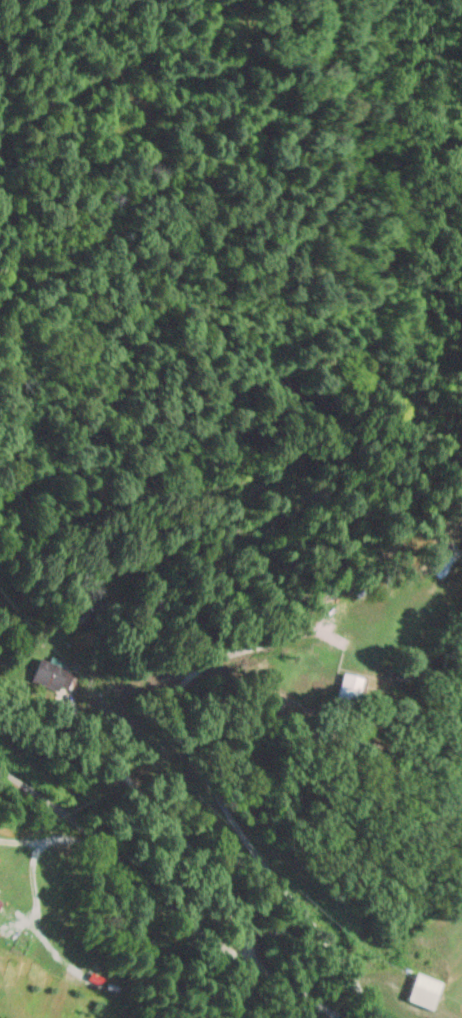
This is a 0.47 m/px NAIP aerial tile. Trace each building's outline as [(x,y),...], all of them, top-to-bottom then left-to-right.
[(71,679),(44,657),(31,673),(58,694),(71,679)] [(76,977),(100,986),(102,980),(79,971),(76,977)] [(438,1010),(447,982),(420,974),(411,1002),(438,1010)]
